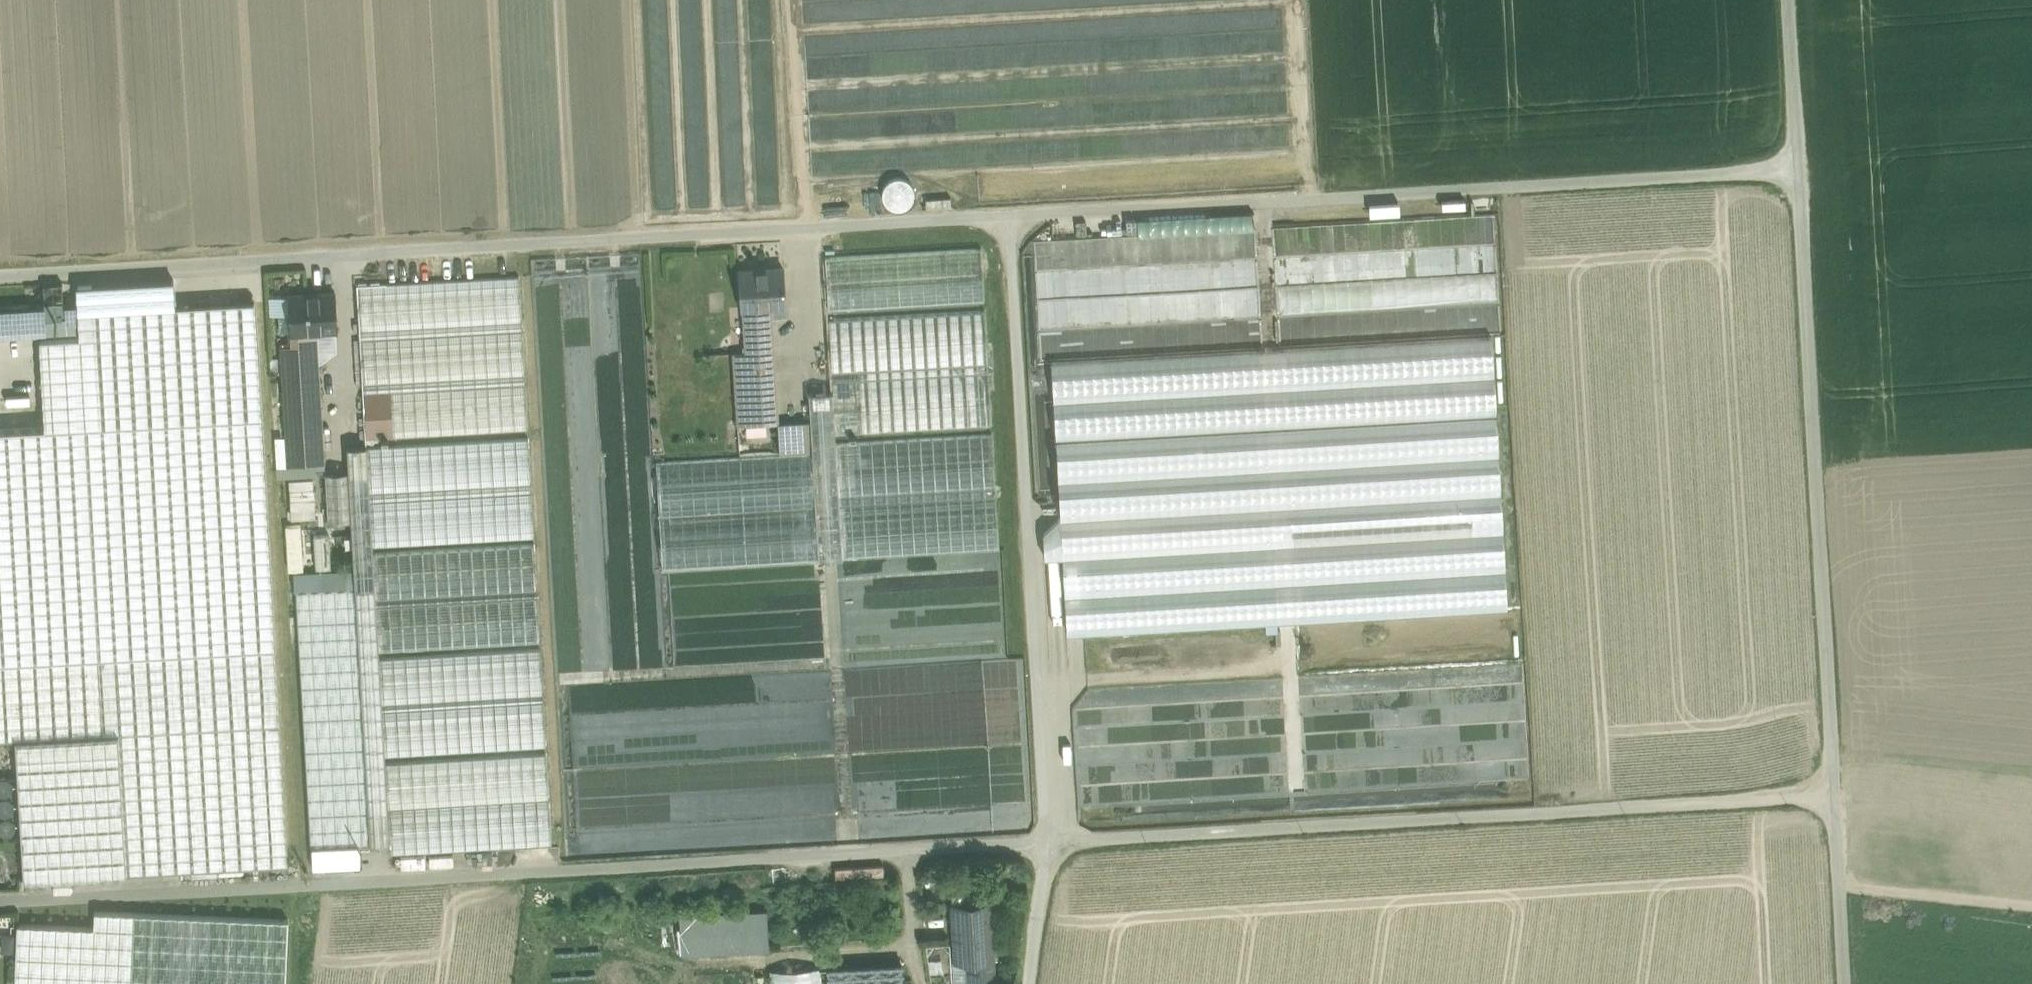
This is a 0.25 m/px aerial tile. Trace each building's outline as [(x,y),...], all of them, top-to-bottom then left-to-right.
[(1252,229),(1251,211),(1215,213),(1216,232),(1252,229)] [(1139,236),(1177,234),(1176,215),(1138,217),(1139,236)] [(1284,344),(1494,331),(1506,330),(1500,215),(1277,228),(1284,344)] [(1053,357),(1268,344),(1261,229),(1252,229),(1216,232),(1177,234),(1139,236),(1037,242),(1043,358),(1053,357)] [(980,245),(822,254),(825,307),(984,298),(980,245)] [(782,267),(756,268),(756,264),(738,265),(739,305),(771,304),(784,304),(782,267)] [(253,274),(76,284),(77,302),(79,332),(80,368),(96,367),(99,401),(260,392),(253,274)] [(520,275),(357,285),(361,338),(523,329),(520,275)] [(68,284),(53,285),(54,303),(69,302),(68,284)] [(335,292),(289,295),(291,331),(292,331),(316,330),(337,328),(335,292)] [(79,332),(77,302),(69,302),(54,303),(0,306),(0,337),(51,334),(79,332)] [(771,304),(739,305),(739,318),(772,317),(771,304)] [(984,306),(825,315),(828,369),(987,360),(984,306)] [(772,317),(739,318),(740,350),(743,350),(745,397),(774,396),(772,317)] [(523,329),(361,338),(363,384),(525,375),(523,329)] [(316,330),(292,331),(293,345),(317,344),(316,330)] [(1058,443),(1499,417),(1494,331),(1284,344),(1268,344),(1053,357),(1058,443)] [(79,332),(51,334),(53,370),(80,368),(79,332)] [(293,345),(281,345),(285,412),(321,410),(317,344),(293,345)] [(740,350),(732,351),(733,398),(745,397),(743,350),(740,350)] [(80,368),(53,370),(54,404),(99,401),(96,367),(80,368)] [(988,368),(856,376),(859,430),(991,422),(988,368)] [(856,376),(829,378),(830,387),(832,432),(859,430),(856,376)] [(526,383),(391,391),(394,437),(528,429),(526,383)] [(810,450),(810,453),(813,506),(816,559),(839,558),(836,503),(836,496),(833,441),(832,432),(830,387),(806,389),(808,419),(810,450)] [(391,391),(364,393),(366,438),(394,437),(391,391)] [(0,407),(0,585),(270,569),(260,392),(99,401),(54,404),(0,407)] [(745,397),(733,398),(734,422),(775,421),(774,396),(745,397)] [(321,410),(285,412),(287,435),(323,433),(321,410)] [(777,452),(810,450),(808,419),(775,421),(777,452)] [(991,431),(833,441),(836,496),(995,487),(991,431)] [(323,433),(287,435),(288,465),(324,463),(323,433)] [(367,447),(369,493),(531,483),(529,437),(367,447)] [(367,445),(347,446),(348,471),(351,519),(355,587),(296,590),(311,847),(313,847),(358,845),(365,844),(390,843),(385,763),(385,756),(382,710),(382,704),(379,658),(379,652),(376,605),(376,599),(373,553),(373,546),(370,500),(369,493),(367,447),(367,445)] [(810,453),(655,462),(658,515),(813,506),(810,453)] [(348,471),(325,472),(328,521),(351,519),(348,471)] [(532,491),(370,500),(373,546),(535,537),(532,491)] [(995,493),(836,503),(839,558),(839,559),(998,549),(995,493)] [(286,515),(296,523),(311,504),(301,497),(286,515)] [(813,506),(658,515),(661,570),(816,561),(816,559),(813,506)] [(535,544),(373,553),(376,599),(537,590),(535,544)] [(842,563),(844,597),(1005,588),(1003,553),(842,563)] [(664,612),(817,603),(815,565),(662,574),(664,612)] [(0,585),(0,741),(15,740),(24,881),(288,866),(270,569),(0,585)] [(844,601),(846,635),(1007,626),(1005,592),(844,601)] [(538,596),(376,605),(379,652),(540,642),(538,596)] [(541,649),(379,658),(382,704),(543,694),(541,649)] [(544,701),(382,710),(385,756),(546,747),(544,701)] [(1362,727),(1302,732),(1306,790),(1331,788),(1330,768),(1365,766),(1362,727)] [(547,753),(385,763),(390,843),(390,854),(552,845),(547,753)] [(360,868),(358,845),(313,847),(314,871),(360,868)] [(953,904),(956,960),(968,959),(970,983),(996,983),(995,956),(992,956),(989,902),(953,904)] [(683,913),(684,952),(773,948),(771,909),(683,913)] [(15,983),(286,983),(288,919),(95,911),(94,927),(17,924),(15,983)] [(770,971),(771,983),(903,983),(902,963),(770,971)]
